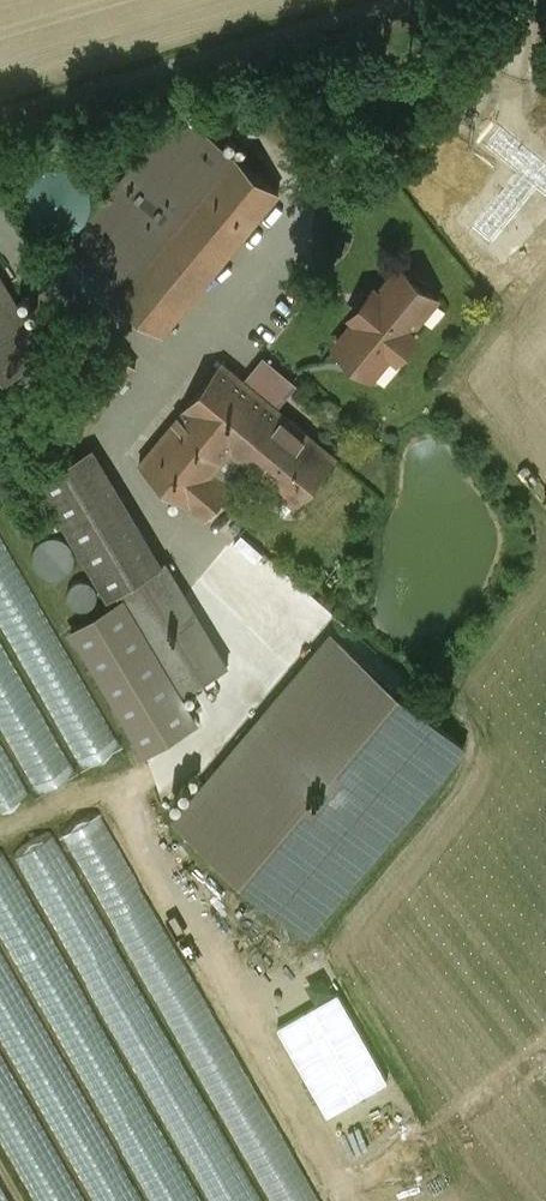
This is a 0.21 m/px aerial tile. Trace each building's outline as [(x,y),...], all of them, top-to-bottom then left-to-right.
[(179,110),(64,251),(117,294),(233,153),(179,110)] [(117,294),(117,295),(163,333),(279,192),(233,153),(117,294)] [(90,213),(92,200),(89,187),(81,176),(70,168),(57,166),(43,169),(32,177),(25,188),(23,201),(26,214),(33,226),(45,233),(58,235),(71,232),(82,225),(90,213)] [(401,267),(336,346),(371,375),(391,351),(397,356),(415,335),(409,329),(436,296),(424,287),(427,284),(415,274),(412,277),(401,267)] [(44,355),(0,281),(0,381),(44,355)] [(336,456),(222,363),(139,463),(187,504),(188,503),(206,518),(231,488),(232,488),(249,466),(295,504),(336,456)] [(161,564),(91,449),(39,480),(109,596),(120,590),(124,596),(183,692),(228,665),(165,561),(161,564)] [(76,764),(112,746),(30,579),(6,591),(9,597),(0,601),(0,608),(76,764)] [(183,692),(124,596),(66,631),(142,755),(199,720),(183,692)] [(473,749),(332,632),(177,817),(317,935),(473,749)] [(34,789),(70,770),(0,634),(0,722),(34,789)] [(66,825),(140,969),(176,950),(103,807),(66,825)]
